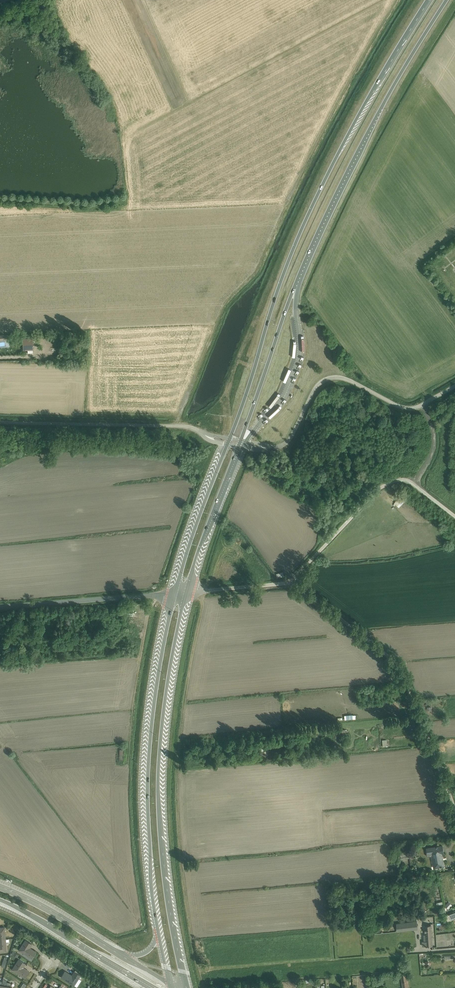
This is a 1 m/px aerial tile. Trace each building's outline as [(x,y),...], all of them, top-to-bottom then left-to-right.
[(24,349),(34,349),(34,337),(24,337),(24,349)] [(400,507),(407,501),(401,496),(395,502),(400,507)] [(443,845),(426,848),(428,856),(431,855),(434,868),(444,866),(442,853),(444,853),(443,845)] [(417,921),(396,923),(397,931),(418,929),(417,921)] [(424,941),(422,941),(423,946),(433,945),(432,925),(425,925),(425,934),(423,934),(424,941)] [(32,941),(24,937),(17,949),(32,957),(36,950),(29,946),(32,941)] [(428,953),(421,953),(421,962),(427,961),(427,957),(429,957),(429,955),(428,955),(428,953)] [(27,961),(18,956),(12,969),(26,976),(30,969),(24,966),(27,961)] [(66,969),(61,975),(73,984),(80,974),(73,969),(71,972),(66,969)] [(400,973),(403,987),(409,987),(407,972),(400,973)]
